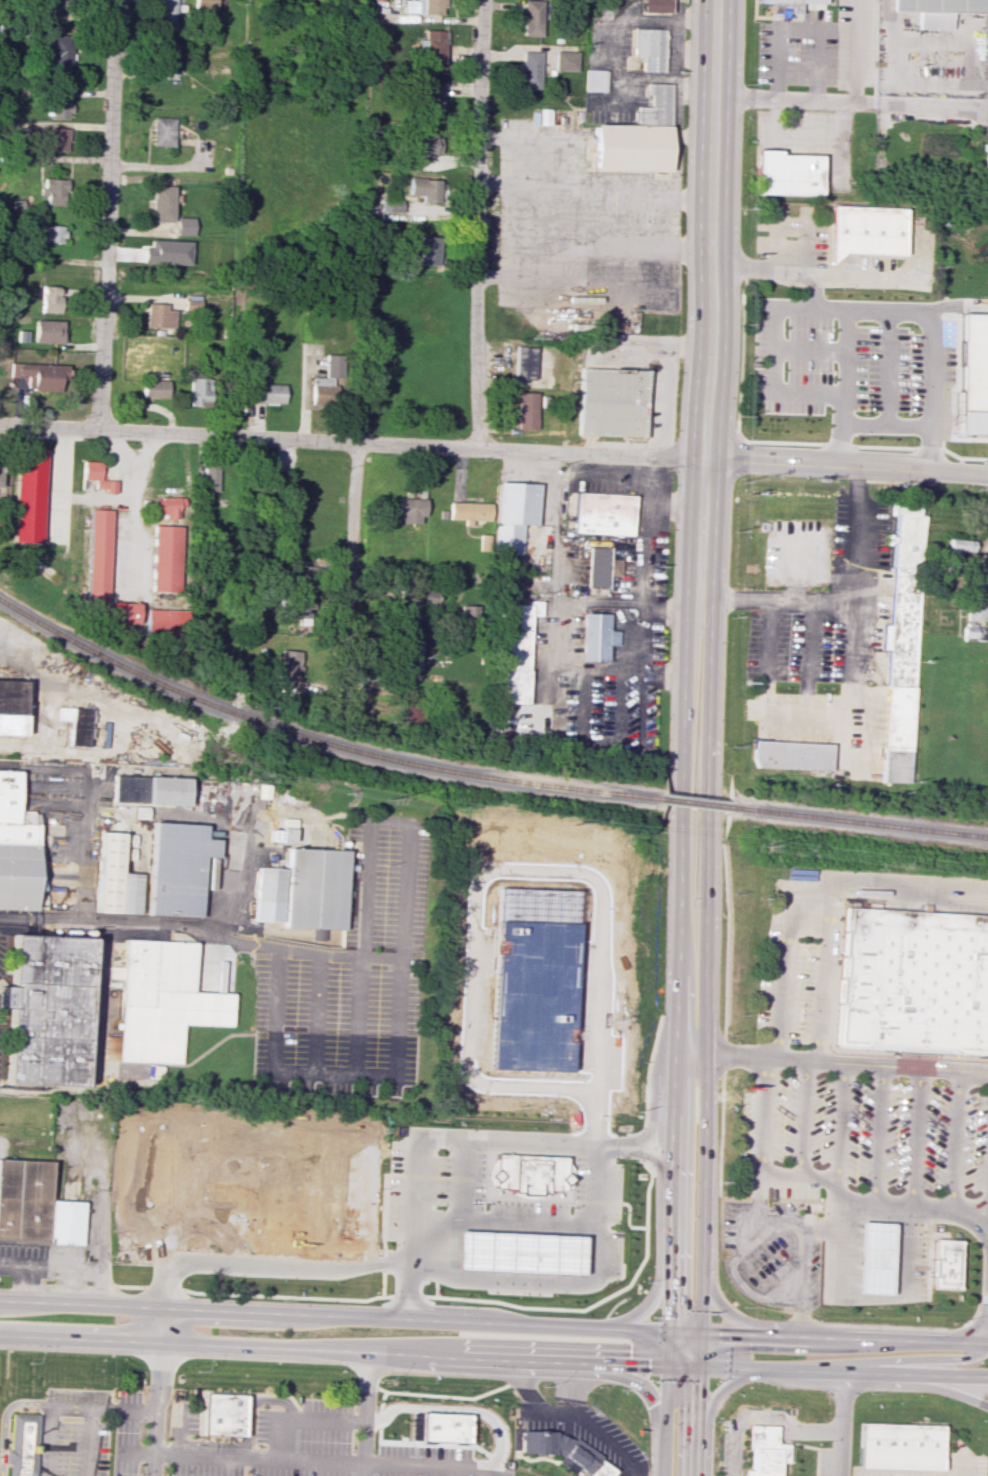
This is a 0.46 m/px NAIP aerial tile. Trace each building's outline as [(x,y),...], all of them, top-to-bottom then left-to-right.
[(53,14),(75,14),(75,0),(53,0),(53,14)] [(175,30),(176,0),(157,0),(156,30),(175,30)] [(215,9),(215,0),(194,0),(194,8),(215,9)] [(421,14),(441,14),(441,0),(421,0),(421,14)] [(541,0),(522,0),(521,36),(540,36),(541,0)] [(667,12),(667,0),(642,0),(642,12),(667,12)] [(755,3),(770,3),(770,12),(782,12),(782,13),(800,14),(800,3),(810,4),(810,9),(824,9),(824,0),(756,0),(755,3)] [(885,11),(982,13),(982,0),(885,0),(885,11)] [(660,29),(631,28),(631,56),(641,56),(641,72),(660,72),(660,29)] [(441,73),(442,30),(423,30),(421,72),(441,73)] [(71,35),(49,34),(49,71),(71,72),(71,35)] [(176,78),(177,44),(158,44),(157,78),(176,78)] [(539,51),(520,51),(519,88),(538,88),(539,51)] [(552,70),(576,71),(577,51),(553,51),(552,70)] [(583,91),(604,92),(604,70),(583,69),(583,91)] [(420,82),(420,120),(438,120),(439,82),(420,82)] [(635,124),(666,124),(667,83),(645,83),(645,95),(648,95),(648,107),(635,106),(635,124)] [(68,119),(69,90),(48,89),(47,119),(68,119)] [(150,146),(172,146),(173,117),(151,117),(150,146)] [(593,126),(668,127),(667,172),(650,172),(615,172),(592,171),(593,126)] [(67,128),(40,127),(39,150),(66,151),(67,128)] [(408,134),(407,154),(437,155),(438,135),(408,134)] [(817,195),(818,155),(777,154),(777,150),(754,150),(754,173),(757,173),(756,194),(817,195)] [(45,205),(67,205),(68,179),(41,178),(40,196),(46,196),(45,205)] [(437,178),(406,178),(406,195),(419,195),(418,202),(436,202),(437,178)] [(172,186),(151,185),(150,221),(171,222),(172,186)] [(903,210),(901,255),(840,252),(830,260),(833,206),(903,210)] [(193,217),(175,217),(175,235),(192,235),(193,217)] [(63,242),(63,225),(43,225),(42,241),(63,242)] [(439,265),(439,236),(417,236),(417,264),(439,265)] [(188,265),(189,241),(148,240),(148,248),(141,247),(141,263),(188,265)] [(59,313),(60,286),(42,285),(41,312),(59,313)] [(165,304),(146,303),(145,327),(175,328),(175,310),(165,309),(165,304)] [(956,433),(987,434),(987,314),(958,313),(956,433)] [(618,330),(619,319),(604,319),(603,330),(618,330)] [(62,343),(63,321),(34,320),(33,342),(62,343)] [(535,346),(514,346),(513,378),(534,379),(535,346)] [(311,377),(309,404),(332,405),(333,377),(341,377),(342,355),(325,354),(324,377),(311,377)] [(59,391),(60,380),(66,380),(67,364),(9,363),(9,377),(26,377),(26,390),(59,391)] [(575,434),(578,367),(645,370),(642,436),(575,434)] [(266,378),(250,377),(249,402),(282,403),(283,384),(266,384),(266,378)] [(188,405),(209,406),(210,378),(189,378),(188,405)] [(167,379),(142,380),(142,398),(167,397),(167,379)] [(516,429),(536,429),(536,392),(517,392),(516,429)] [(41,543),(43,450),(15,449),(13,542),(41,543)] [(99,479),(100,461),(82,461),(82,479),(94,479),(94,490),(116,491),(116,480),(99,479)] [(216,491),(216,468),(202,467),(202,491),(216,491)] [(497,558),(500,483),(537,484),(535,524),(525,524),(524,559),(497,558)] [(574,533),(576,492),(637,494),(635,535),(574,533)] [(163,518),(184,518),(184,497),(153,497),(153,514),(163,514),(163,518)] [(401,523),(423,523),(423,498),(397,498),(397,515),(401,515),(401,523)] [(449,519),(490,521),(491,503),(449,502),(449,519)] [(891,567),(894,512),(889,512),(890,503),(914,504),(914,516),(918,516),(917,568),(891,567)] [(108,602),(109,509),(89,509),(88,602),(108,602)] [(151,592),(179,592),(181,526),(153,525),(151,592)] [(490,550),(490,534),(481,534),(480,550),(490,550)] [(972,541),(947,538),(945,560),(958,561),(959,550),(972,551),(972,541)] [(622,559),(610,559),(610,547),(590,547),(589,586),(609,587),(609,575),(621,576),(622,559)] [(912,687),(917,568),(891,567),(886,686),(912,687)] [(398,623),(416,624),(417,604),(436,604),(437,589),(399,587),(398,623)] [(309,619),(309,595),(284,595),(284,619),(309,619)] [(530,703),(531,616),(543,616),(543,601),(529,600),(529,604),(497,603),(495,702),(530,703)] [(984,621),(985,600),(967,600),(967,620),(984,621)] [(111,623),(138,624),(139,603),(111,602),(111,623)] [(459,619),(476,619),(477,606),(459,605),(459,619)] [(187,610),(147,609),(146,634),(186,635),(187,610)] [(611,613),(585,613),(584,661),(609,662),(610,645),(620,645),(620,631),(611,630),(611,613)] [(985,627),(962,626),(962,638),(984,639),(985,627)] [(300,651),(280,650),(279,687),(299,688),(300,651)] [(25,680),(0,679),(0,734),(24,735),(25,680)] [(912,687),(907,781),(881,780),(886,686),(912,687)] [(421,728),(421,704),(404,703),(404,727),(421,728)] [(88,746),(89,709),(58,708),(57,720),(70,720),(69,746),(88,746)] [(757,741),(756,766),(827,770),(829,745),(757,741)] [(33,909),(34,890),(42,890),(42,881),(35,881),(37,812),(17,811),(18,771),(0,770),(0,908),(33,909)] [(185,804),(186,777),(113,775),(112,802),(185,804)] [(204,824),(150,822),(146,914),(200,917),(202,856),(217,857),(218,831),(204,830),(204,824)] [(268,841),(293,841),(293,829),(268,829),(268,841)] [(94,912),(137,913),(139,873),(118,873),(119,846),(133,846),(133,834),(97,832),(94,912)] [(119,859),(132,859),(133,848),(120,848),(119,859)] [(347,850),(287,848),(284,927),(345,929),(347,850)] [(254,921),(282,922),(283,868),(256,867),(254,921)] [(34,909),(45,909),(45,895),(34,894),(34,909)] [(837,1043),(987,1052),(987,915),(845,907),(837,1043)] [(488,1069),(573,1074),(581,914),(496,910),(488,1069)] [(326,941),(327,929),(314,929),(313,940),(326,941)] [(84,1085),(88,937),(11,935),(9,986),(0,986),(0,1008),(7,1008),(5,1083),(84,1085)] [(194,942),(122,940),(118,1061),(181,1063),(182,1024),(232,1026),(233,993),(193,991),(194,942)] [(115,1060),(116,1037),(105,1036),(104,1059),(115,1060)] [(497,1154),(496,1168),(488,1175),(495,1183),(495,1187),(503,1187),(503,1189),(512,1190),(512,1192),(519,1193),(518,1195),(540,1196),(540,1194),(547,1195),(548,1191),(557,1192),(557,1189),(563,1190),(564,1185),(571,1179),(564,1171),(565,1157),(497,1154)] [(81,1244),(83,1202),(49,1201),(50,1161),(0,1159),(0,1241),(81,1244)] [(890,1223),(859,1222),(858,1293),(888,1294),(890,1223)] [(458,1231),(583,1236),(581,1274),(457,1269),(458,1231)] [(924,1238),(952,1240),(950,1284),(921,1283),(924,1238)] [(204,1394),(203,1434),(243,1436),(245,1395),(204,1394)] [(419,1439),(466,1442),(468,1415),(420,1413),(419,1439)] [(36,1416),(12,1415),(11,1449),(6,1449),(5,1463),(10,1463),(9,1475),(34,1475),(36,1416)] [(941,1425),(940,1464),(857,1462),(858,1423),(941,1425)] [(777,1463),(783,1463),(784,1445),(774,1444),(775,1426),(747,1425),(746,1449),(750,1449),(749,1472),(743,1471),(743,1475),(776,1475),(777,1463)] [(615,1470),(611,1475),(594,1475),(555,1448),(520,1447),(521,1430),(559,1431),(615,1470)]
